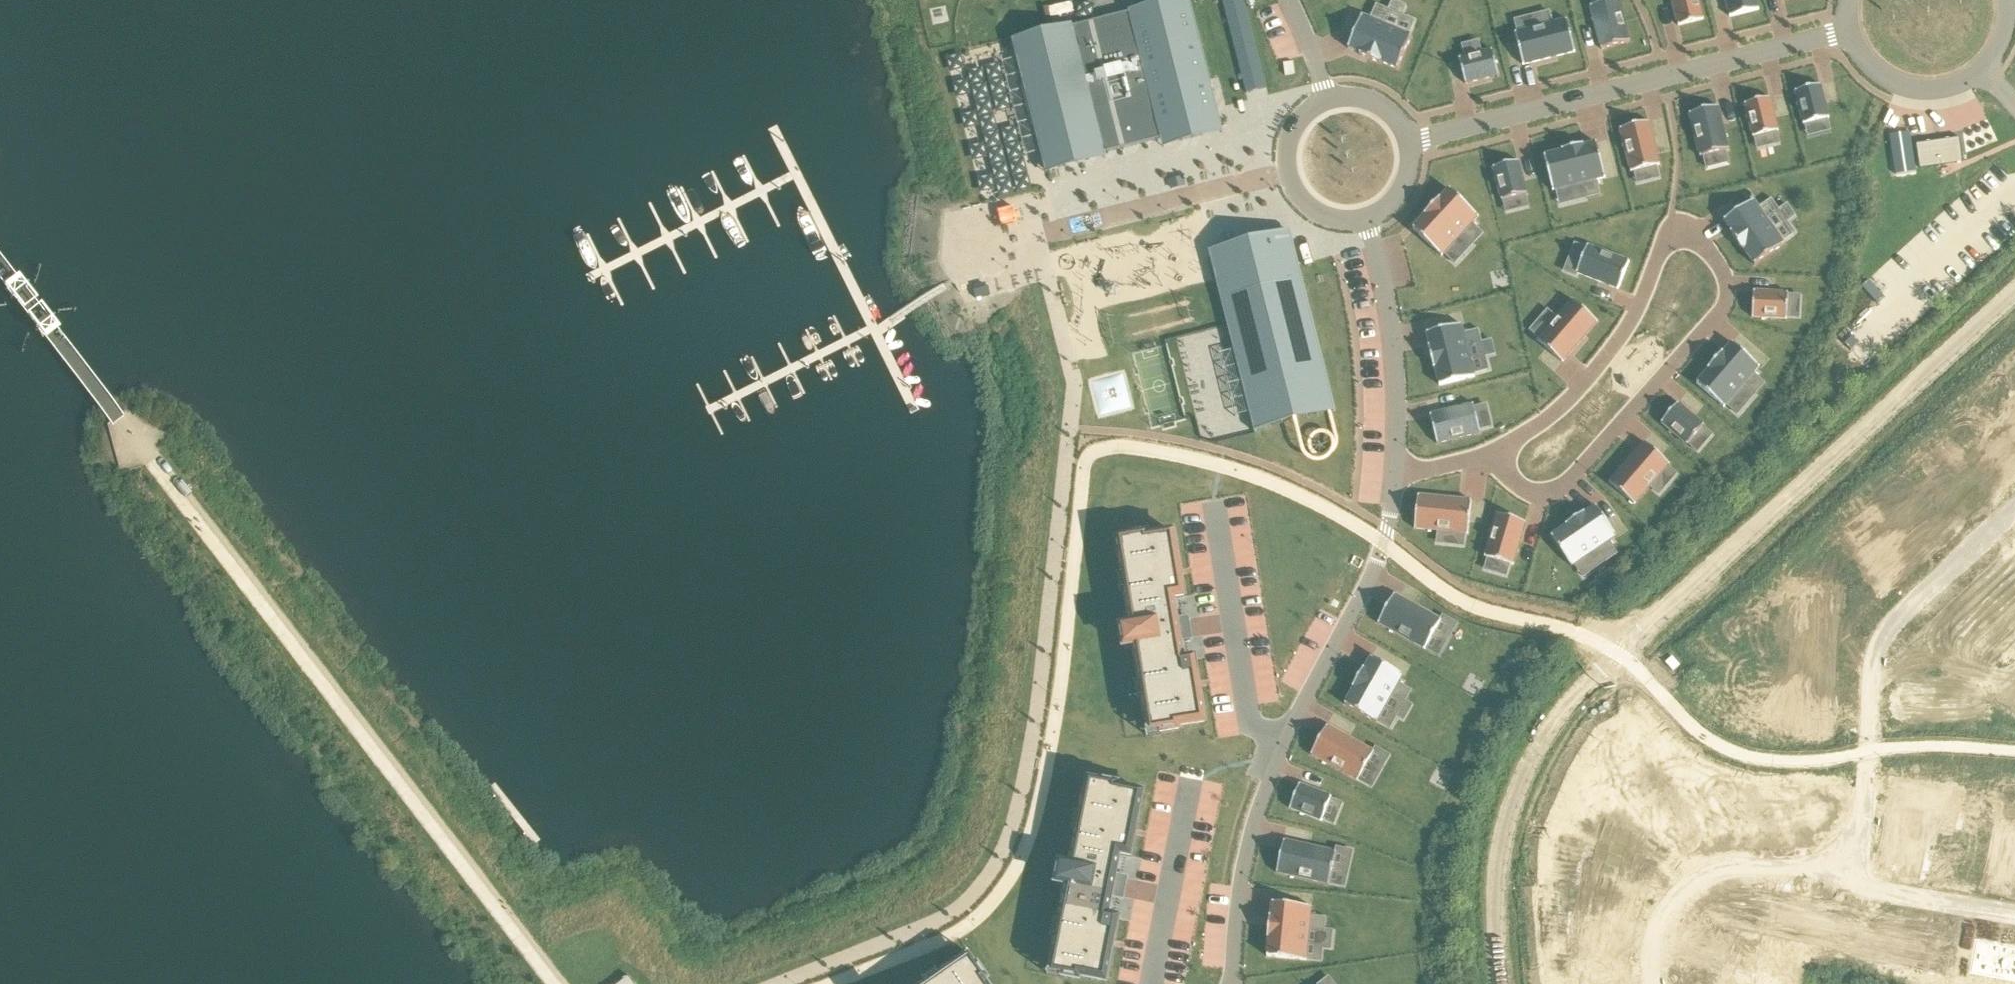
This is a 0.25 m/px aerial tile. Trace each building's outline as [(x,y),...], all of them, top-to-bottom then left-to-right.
[(1014,41),(1046,168),(1077,160),(1193,131),(1221,124),(1189,0),(1178,0),(1056,31),(1014,41)] [(1247,93),(1267,87),(1245,0),(1223,0),(1247,93)] [(1591,5),(1602,49),(1631,42),(1620,0),(1611,0),(1591,5)] [(1679,26),(1704,19),(1700,0),(1672,0),(1679,26)] [(1730,17),(1759,9),(1757,0),(1726,0),(1730,17)] [(1925,16),(1951,12),(1949,0),(1922,0),(1925,16)] [(1362,15),(1348,48),(1361,53),(1360,54),(1381,63),(1382,62),(1399,69),(1412,36),(1410,34),(1384,24),(1390,9),(1377,4),(1371,18),(1362,15)] [(1518,32),(1515,32),(1523,65),(1576,51),(1567,19),(1553,23),(1550,10),(1540,13),(1543,25),(1518,32)] [(1465,56),(1459,58),(1466,83),(1499,75),(1493,49),(1482,52),(1465,56)] [(1821,84),(1795,90),(1804,124),(1805,124),(1828,118),(1829,118),(1821,84)] [(1770,97),(1745,103),(1753,137),(1755,136),(1778,131),(1779,130),(1770,97)] [(1719,106),(1690,113),(1701,157),(1704,156),(1727,150),(1730,149),(1719,106)] [(1649,121),(1620,128),(1631,172),(1634,171),(1658,165),(1660,165),(1649,121)] [(1891,135),(1896,174),(1916,171),(1910,132),(1891,135)] [(1913,141),(1916,165),(1960,160),(1957,136),(1913,141)] [(1562,151),(1545,156),(1553,191),(1557,190),(1584,183),(1587,197),(1587,198),(1601,195),(1597,180),(1606,177),(1597,142),(1584,146),(1584,144),(1562,150),(1562,151)] [(1519,160),(1493,167),(1502,200),(1503,200),(1526,194),(1527,194),(1519,160)] [(1426,216),(1413,229),(1440,254),(1443,251),(1461,231),(1472,241),(1482,231),(1471,221),(1477,214),(1451,189),(1442,199),(1440,198),(1425,215),(1426,216)] [(1754,199),(1724,220),(1732,231),(1730,232),(1744,250),(1745,250),(1755,265),(1785,244),(1783,241),(1767,219),(1779,210),(1780,210),(1772,198),(1759,207),(1754,199)] [(986,251),(1008,245),(1003,227),(981,233),(986,251)] [(1292,235),(1210,256),(1254,429),(1336,409),(1292,235)] [(1568,262),(1565,270),(1576,275),(1577,273),(1619,289),(1630,261),(1588,245),(1587,248),(1579,266),(1568,262)] [(988,285),(973,288),(975,296),(990,293),(988,285)] [(1754,291),(1753,317),(1787,319),(1787,317),(1789,294),(1789,293),(1754,291)] [(1539,338),(1538,340),(1563,362),(1598,321),(1573,299),(1558,317),(1539,338)] [(1462,324),(1427,332),(1430,345),(1429,346),(1434,368),(1436,368),(1440,385),(1475,376),(1474,373),(1468,346),(1482,343),(1483,342),(1479,329),(1464,333),(1462,324)] [(1709,370),(1697,384),(1725,407),(1727,404),(1745,384),(1756,393),(1757,394),(1766,383),(1754,373),(1760,366),(1733,342),(1724,353),(1723,351),(1708,369),(1709,370)] [(2014,411),(2014,392),(2005,400),(2014,411)] [(1679,402),(1662,422),(1688,445),(1689,443),(1703,427),(1705,425),(1679,402)] [(1474,404),(1430,415),(1438,443),(1481,432),(1481,430),(1475,406),(1474,404)] [(1645,442),(1610,482),(1635,504),(1651,486),(1668,466),(1670,463),(1645,442)] [(1418,495),(1415,528),(1439,531),(1465,533),(1469,533),(1472,500),(1418,495)] [(1567,526),(1552,536),(1572,566),(1575,564),(1598,549),(1606,561),(1607,561),(1618,553),(1609,541),(1617,535),(1597,506),(1586,513),(1585,512),(1566,525),(1567,526)] [(1498,513),(1485,556),(1489,557),(1510,564),(1514,565),(1526,522),(1498,513)] [(1132,555),(1121,557),(1124,576),(1130,575),(1132,589),(1127,590),(1142,684),(1147,683),(1150,697),(1144,698),(1147,717),(1158,715),(1161,733),(1180,730),(1179,727),(1205,723),(1195,659),(1184,661),(1174,599),(1185,597),(1174,533),(1148,537),(1148,534),(1129,537),(1132,555)] [(1395,596),(1378,626),(1423,653),(1441,625),(1395,596)] [(1354,688),(1345,704),(1377,722),(1377,720),(1392,694),(1405,702),(1406,701),(1412,690),(1399,682),(1403,674),(1372,657),(1365,668),(1364,667),(1353,687),(1354,688)] [(1328,725),(1311,754),(1358,780),(1375,751),(1328,725)] [(1058,939),(1055,956),(1066,958),(1062,977),(1080,980),(1081,977),(1107,982),(1119,918),(1108,916),(1112,894),(1116,876),(1120,854),(1131,857),(1144,793),(1118,788),(1118,785),(1100,781),(1096,800),(1085,798),(1082,815),(1082,817),(1087,818),(1084,831),(1079,830),(1079,832),(1072,867),(1068,887),(1061,922),(1061,924),(1067,925),(1064,938),(1058,937),(1058,939)] [(1300,784),(1290,808),(1322,821),(1323,819),(1331,798),(1332,796),(1300,784)] [(1713,797),(1736,840),(1759,826),(1734,785),(1713,797)] [(1284,840),(1277,872),(1329,884),(1337,852),(1284,840)] [(1269,938),(1268,956),(1303,960),(1304,958),(1307,929),(1322,930),(1322,929),(1324,916),(1308,915),(1309,906),(1273,902),(1272,915),(1270,915),(1268,938),(1269,938)] [(2014,979),(2014,956),(1978,949),(1975,972),(2014,980),(2014,979)] [(986,982),(988,980),(977,964),(962,975),(956,966),(941,976),(940,977),(943,981),(939,983),(987,983),(986,982)] [(615,983),(636,983),(628,974),(615,983)]
